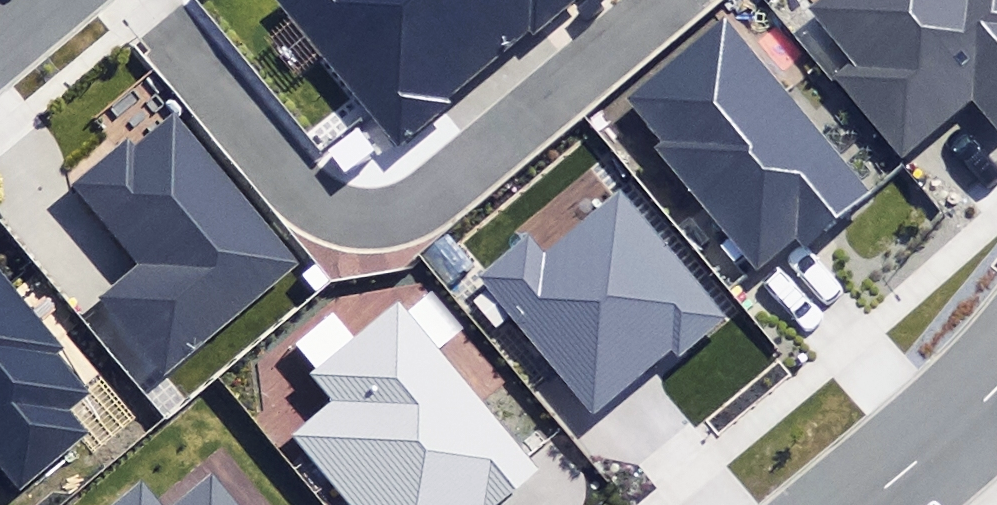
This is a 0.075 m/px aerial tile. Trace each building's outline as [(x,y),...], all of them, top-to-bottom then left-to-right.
[(435,0),(276,0),(397,146),(492,68),(435,0)] [(492,68),(575,0),(435,0),(492,68)] [(900,154),(974,93),(996,120),(996,0),(811,0),(805,5),(854,64),(837,78),(900,154)] [(656,149),(758,270),(796,237),(807,250),(871,196),(723,19),(625,100),(662,144),(656,149)] [(306,266),(180,110),(131,148),(126,141),(71,184),(137,265),(96,297),(164,381),(306,266)] [(530,232),(476,275),(591,416),(673,350),(678,356),(723,319),(619,191),(545,251),(530,232)] [(0,271),(0,454),(25,484),(87,432),(69,411),(94,390),(62,352),(66,349),(0,271)] [(352,504),(496,504),(539,471),(399,301),(313,373),(335,400),(293,434),(352,504)] [(214,474),(177,504),(239,504),(214,474)] [(140,481),(111,504),(160,504),(140,481)]
